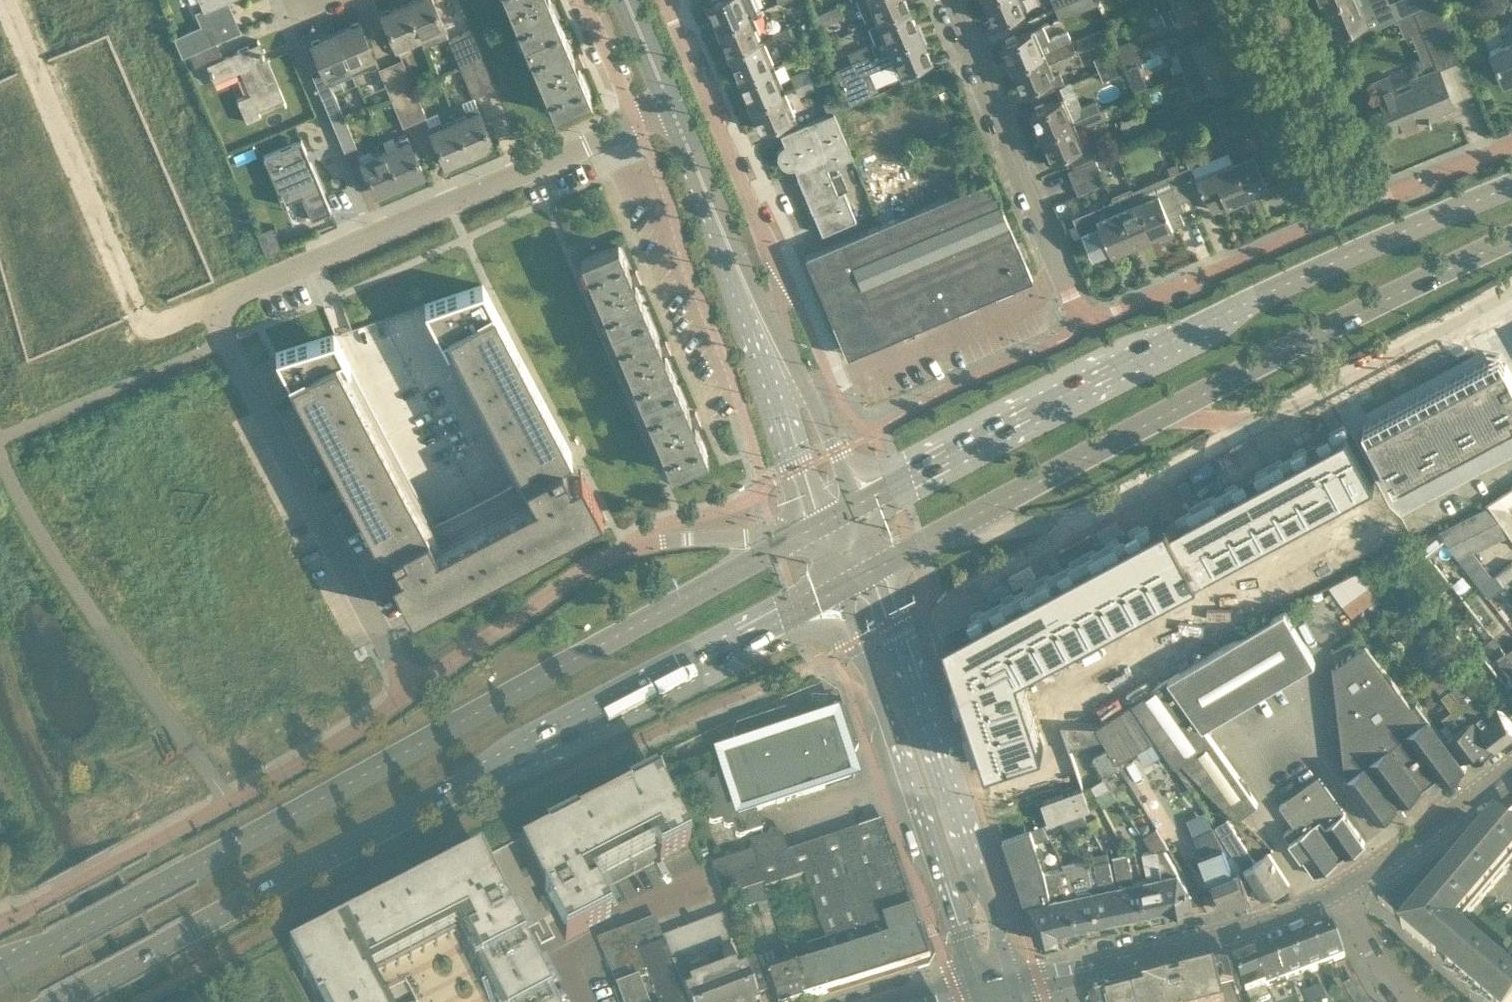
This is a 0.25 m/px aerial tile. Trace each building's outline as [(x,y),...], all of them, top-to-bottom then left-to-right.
[(206,8),(195,13),(199,23),(230,10),(226,0),(203,0),(206,8)] [(405,1),(419,34),(432,29),(434,34),(445,29),(433,0),(408,0),(405,1)] [(523,40),(560,24),(550,0),(507,0),(523,40)] [(746,0),(712,0),(707,2),(718,27),(751,13),(746,0)] [(906,0),(858,0),(867,21),(874,19),(886,13),(888,19),(902,13),(900,7),(907,4),(906,0)] [(1023,0),(984,0),(993,20),(998,18),(999,20),(1007,17),(1007,15),(1026,7),(1023,0)] [(1096,0),(1072,0),(1054,7),(1059,19),(1097,3),(1096,0)] [(1143,5),(1147,14),(1161,8),(1167,22),(1210,4),(1209,0),(1155,0),(1143,5)] [(1379,0),(1325,0),(1322,1),(1334,30),(1348,24),(1349,25),(1383,10),(1379,0)] [(1382,10),(1387,22),(1395,18),(1414,10),(1438,1),(1440,0),(1406,0),(1394,5),(1383,10),(1382,10)] [(419,34),(405,1),(382,11),(398,49),(409,45),(407,39),(419,34)] [(1438,1),(1414,10),(1422,29),(1438,67),(1461,58),(1438,1)] [(920,33),(907,4),(900,7),(902,13),(888,19),(886,13),(874,19),(875,22),(867,26),(875,42),(871,43),(875,52),(886,47),(920,33)] [(831,7),(814,15),(819,26),(836,19),(831,7)] [(1422,29),(1414,10),(1395,18),(1403,36),(1403,37),(1410,34),(1427,72),(1438,67),(1422,29)] [(751,13),(718,27),(728,51),(761,37),(751,13)] [(377,63),(360,21),(336,31),(354,73),(377,63)] [(591,96),(580,71),(578,66),(583,63),(578,52),(573,54),(560,24),(523,40),(544,90),(554,111),(591,96)] [(777,42),(793,35),(789,25),(773,32),(777,42)] [(1012,65),(1071,40),(1068,31),(1050,39),(1044,25),(1016,36),(1015,34),(1006,38),(1007,40),(1002,42),(1012,65)] [(192,27),(174,35),(183,55),(190,52),(210,43),(203,27),(194,31),(192,27)] [(472,28),(460,33),(472,62),(484,57),(472,28)] [(1209,33),(1175,47),(1185,70),(1230,51),(1226,40),(1228,39),(1224,31),(1222,32),(1221,28),(1209,33)] [(336,31),(312,41),(330,83),(354,73),(336,31)] [(472,62),(460,33),(449,38),(461,67),(472,62)] [(919,62),(930,58),(920,33),(886,47),(875,52),(852,61),(836,68),(846,93),(850,104),(873,94),(868,83),(866,84),(861,73),(892,60),(901,83),(923,73),(919,62)] [(774,66),(761,37),(728,51),(740,80),(748,77),(745,71),(759,66),(761,71),(774,66)] [(1115,46),(1116,48),(1120,57),(1142,47),(1137,37),(1115,46)] [(210,43),(190,52),(195,65),(221,54),(218,45),(219,45),(217,40),(210,43)] [(1054,75),(1048,60),(1075,49),(1071,40),(1012,65),(1021,88),(1026,86),(1027,88),(1036,85),(1035,83),(1054,75)] [(1488,50),(1490,56),(1502,86),(1511,82),(1511,40),(1488,50)] [(283,97),(267,58),(264,59),(262,54),(264,53),(259,41),(237,50),(238,52),(208,64),(214,79),(241,68),(251,92),(236,98),(246,120),(261,114),(258,107),(283,97)] [(875,52),(871,43),(856,50),(848,53),(852,61),(875,52)] [(1146,58),(1142,47),(1120,57),(1121,59),(1124,67),(1146,58)] [(1121,59),(1120,57),(1116,48),(1094,58),(1099,69),(1121,59)] [(1230,51),(1185,70),(1195,93),(1240,74),(1238,70),(1240,70),(1237,61),(1235,62),(1230,51)] [(402,57),(390,63),(402,91),(414,86),(402,57)] [(496,86),(484,57),(472,62),(484,91),(496,86)] [(1125,70),(1124,67),(1121,59),(1099,69),(1103,79),(1125,70)] [(484,91),(472,62),(461,67),(473,96),(484,91)] [(402,91),(390,63),(379,67),(391,96),(402,91)] [(748,77),(740,80),(750,104),(784,90),(774,66),(761,71),(759,66),(745,71),(748,77)] [(1453,106),(1450,98),(1438,67),(1427,72),(1409,79),(1404,81),(1396,84),(1392,75),(1379,80),(1378,79),(1373,81),(1392,130),(1425,117),(1426,118),(1429,117),(1426,110),(1437,106),(1439,111),(1453,106)] [(791,77),(795,86),(810,79),(807,70),(791,77)] [(814,88),(810,79),(795,86),(799,95),(814,88)] [(426,115),(414,86),(402,91),(414,120),(426,115)] [(320,92),(332,121),(344,116),(332,87),(320,92)] [(794,115),(784,90),(750,104),(760,129),(794,115)] [(414,120),(402,91),(391,96),(403,125),(414,120)] [(850,104),(846,93),(824,102),(828,113),(834,111),(850,104)] [(1031,110),(1040,133),(1073,119),(1064,96),(1045,104),(1044,102),(1035,106),(1036,108),(1031,110)] [(1210,108),(1215,119),(1226,115),(1242,108),(1237,96),(1216,105),(1210,108)] [(1081,106),(1085,115),(1100,108),(1097,99),(1081,106)] [(493,142),(477,103),(465,108),(467,113),(455,119),(469,152),(493,142)] [(1171,116),(1166,105),(1144,114),(1149,126),(1171,116)] [(1083,143),(1077,128),(1104,117),(1100,108),(1085,115),(1073,119),(1040,133),(1050,157),(1055,154),(1056,157),(1065,153),(1064,151),(1067,149),(1072,162),(1093,153),(1088,141),(1083,143)] [(838,193),(827,166),(852,155),(834,111),(828,113),(798,126),(783,132),(780,134),(780,135),(784,133),(787,140),(783,142),(784,144),(781,146),(778,149),(777,153),(777,157),(778,160),(780,164),(783,166),(786,168),(790,168),(794,168),(795,170),(799,168),(802,176),(798,178),(799,179),(803,177),(806,185),(802,187),(803,188),(806,186),(810,194),(806,196),(806,197),(810,196),(813,203),(810,205),(810,206),(811,206),(822,232),(821,232),(822,233),(840,225),(856,218),(844,190),(838,193)] [(1142,112),(1120,121),(1127,136),(1149,127),(1142,112)] [(1249,142),(1239,146),(1226,116),(1227,116),(1226,115),(1215,119),(1228,151),(1232,160),(1247,195),(1268,186),(1266,182),(1270,180),(1270,181),(1271,181),(1271,179),(1270,180),(1267,174),(1269,174),(1268,173),(1267,173),(1267,174),(1263,176),(1254,152),(1257,151),(1255,144),(1252,142),(1249,142)] [(356,144),(344,116),(332,121),(344,149),(356,144)] [(469,152),(455,119),(443,124),(440,118),(429,123),(445,162),(469,152)] [(284,133),(269,137),(273,148),(287,144),(284,133)] [(397,143),(385,148),(400,182),(424,172),(407,134),(396,138),(397,143)] [(300,190),(312,218),(332,210),(302,140),(265,155),(280,191),(278,191),(283,203),(286,202),(284,197),(300,190)] [(400,182),(385,148),(373,153),(371,148),(359,153),(376,192),(400,182)] [(1100,170),(1096,159),(1093,153),(1072,162),(1074,167),(1068,170),(1073,181),(1100,170)] [(1232,160),(1195,176),(1202,193),(1203,196),(1205,195),(1211,208),(1225,203),(1225,204),(1247,195),(1232,160)] [(1202,193),(1191,166),(1190,165),(1180,170),(1191,197),(1202,193)] [(0,182),(0,205),(3,204),(9,219),(10,218),(16,233),(32,226),(33,226),(36,225),(37,228),(43,241),(47,239),(47,240),(59,235),(59,234),(63,233),(59,222),(56,215),(42,183),(39,185),(32,168),(0,182)] [(1105,182),(1100,170),(1073,181),(1078,193),(1105,182)] [(1191,197),(1180,170),(1168,175),(1173,186),(1175,185),(1182,201),(1191,197)] [(1032,276),(1024,259),(1029,257),(1022,240),(1018,242),(990,177),(805,254),(847,354),(904,330),(908,337),(917,334),(913,326),(1032,276)] [(1185,208),(1182,201),(1175,185),(1173,186),(1137,201),(1151,235),(1173,226),(1172,224),(1176,222),(1177,225),(1185,221),(1180,210),(1185,208)] [(1151,235),(1137,201),(1132,189),(1111,197),(1113,200),(1131,244),(1151,235)] [(1131,244),(1113,200),(1103,204),(1107,214),(1096,218),(1094,214),(1077,221),(1092,256),(1109,249),(1110,253),(1131,244)] [(263,243),(268,254),(279,249),(274,238),(263,243)] [(635,283),(641,281),(636,269),(630,271),(617,240),(595,250),(588,253),(581,256),(611,328),(648,312),(635,283)] [(65,252),(10,275),(16,298),(39,289),(39,290),(44,287),(55,312),(68,306),(70,312),(70,311),(75,323),(78,321),(79,322),(94,315),(91,307),(94,306),(88,293),(89,293),(81,275),(76,277),(65,252)] [(437,544),(337,354),(341,351),(348,363),(350,362),(335,333),(334,332),(277,350),(276,351),(381,551),(382,550),(392,568),(390,569),(411,609),(602,509),(580,469),(579,469),(570,452),(571,451),(483,283),(481,283),(424,302),(425,303),(425,304),(447,345),(448,344),(442,332),(447,329),(534,493),(437,544)] [(665,353),(671,351),(666,340),(660,342),(648,312),(611,328),(641,398),(678,383),(665,353)] [(1369,436),(1390,476),(1395,473),(1401,483),(1511,424),(1511,374),(1506,363),(1369,436)] [(701,422),(695,410),(690,412),(678,383),(641,398),(671,470),(708,454),(695,424),(701,422)] [(974,619),(946,634),(988,763),(1044,745),(1040,732),(1035,734),(1015,676),(1006,679),(1002,672),(1180,577),(1344,489),(1346,494),(1375,479),(1348,429),(1172,523),(1167,514),(973,618),(974,619)] [(1460,559),(1511,533),(1489,503),(1437,531),(1446,542),(1460,559)] [(1446,542),(1437,531),(1419,540),(1430,555),(1446,542)] [(1434,559),(1430,555),(1419,540),(1390,556),(1400,568),(1425,601),(1450,581),(1434,559)] [(1390,556),(1358,571),(1369,586),(1371,589),(1400,568),(1390,556)] [(1496,574),(1507,587),(1511,583),(1511,561),(1496,574)] [(1358,571),(1331,585),(1344,604),(1369,586),(1358,571)] [(1210,653),(1132,703),(1158,739),(1166,751),(1192,788),(1202,781),(1238,817),(1257,803),(1203,726),(1308,664),(1315,660),(1285,609),(1232,640),(1210,653)] [(1466,654),(1481,644),(1472,630),(1468,633),(1461,621),(1450,629),(1466,654)] [(1426,632),(1405,647),(1433,685),(1449,674),(1454,670),(1426,632)] [(1506,651),(1495,638),(1494,636),(1487,642),(1493,649),(1508,668),(1507,669),(1511,676),(1511,659),(1506,651)] [(1445,738),(1417,700),(1412,703),(1366,642),(1336,664),(1349,774),(1344,778),(1377,821),(1423,786),(1422,785),(1436,774),(1443,784),(1464,768),(1466,766),(1461,759),(1445,738)] [(1481,696),(1466,676),(1449,688),(1465,706),(1471,715),(1495,745),(1511,732),(1511,723),(1496,701),(1486,708),(1478,698),(1481,696)] [(1449,688),(1441,695),(1452,709),(1442,716),(1454,731),(1445,738),(1461,759),(1469,752),(1475,760),(1495,745),(1471,715),(1465,706),(1449,688)] [(1158,739),(1132,703),(1096,725),(1103,738),(1109,747),(1117,762),(1118,761),(1158,739)] [(848,760),(853,758),(858,750),(845,711),(835,706),(798,719),(784,711),(737,727),(733,736),(739,752),(719,758),(725,776),(717,779),(716,780),(714,783),(710,785),(708,777),(704,776),(694,779),(693,782),(700,805),(703,806),(707,805),(709,810),(707,814),(709,824),(714,826),(722,823),(724,829),(728,830),(733,828),(735,836),(739,839),(761,832),(764,828),(760,819),(757,817),(754,818),(752,813),(755,812),(755,813),(825,790),(824,789),(835,785),(833,781),(840,779),(846,767),(845,764),(849,763),(848,760)] [(1103,738),(1096,725),(1064,726),(1071,749),(1103,738)] [(1117,762),(1109,747),(1093,756),(1093,757),(1104,775),(1120,765),(1118,761),(1117,762)] [(1003,760),(988,765),(1000,803),(1015,798),(1003,760)] [(1346,813),(1330,791),(1319,774),(1284,798),(1286,801),(1281,805),(1290,818),(1295,825),(1285,832),(1294,846),(1313,874),(1358,847),(1365,843),(1355,828),(1356,828),(1354,825),(1350,828),(1342,816),(1346,813)] [(1103,777),(1090,785),(1096,795),(1109,787),(1103,777)] [(294,956),(317,1001),(499,1001),(495,994),(502,990),(501,989),(494,993),(482,968),(524,946),(521,938),(518,933),(595,893),(689,845),(658,784),(568,831),(523,854),(516,842),(480,860),(342,931),(336,934),(334,936),(294,956)] [(1042,801),(1049,821),(1091,807),(1084,787),(1042,801)] [(1507,815),(1500,822),(1497,819),(1439,892),(1425,877),(1384,906),(1379,902),(1378,903),(1405,926),(1402,930),(1435,959),(1437,957),(1435,956),(1437,954),(1450,965),(1447,969),(1485,1001),(1511,1001),(1511,976),(1458,930),(1511,867),(1511,821),(1507,815)] [(1268,851),(1254,860),(1226,817),(1216,824),(1243,867),(1242,868),(1260,895),(1289,883),(1268,851)] [(1204,865),(1221,909),(1252,897),(1240,867),(1233,870),(1223,845),(1213,825),(1195,833),(1207,864),(1204,865)] [(1004,837),(1003,837),(1025,904),(1029,903),(1037,938),(1059,934),(1045,870),(1036,847),(1037,846),(1031,828),(1004,837)] [(745,963),(758,1001),(803,1001),(908,969),(863,829),(821,842),(846,923),(848,923),(850,929),(745,963)] [(757,865),(787,855),(781,838),(769,832),(766,839),(749,845),(750,849),(748,855),(711,867),(712,868),(721,897),(723,901),(735,897),(762,888),(764,887),(757,865)] [(1165,847),(1157,849),(1171,910),(1193,905),(1190,888),(1165,847)] [(1171,910),(1157,849),(1154,850),(1143,852),(1149,877),(1142,878),(1148,912),(1150,912),(1152,913),(1159,911),(1160,909),(1169,908),(1169,910),(1171,910)] [(1120,882),(1118,883),(1115,884),(1108,858),(1107,850),(1092,853),(1094,862),(1088,863),(1093,887),(1094,886),(1101,922),(1104,923),(1111,922),(1113,920),(1125,917),(1136,914),(1139,916),(1145,914),(1146,912),(1148,912),(1142,878),(1135,880),(1128,854),(1114,857),(1120,882)] [(1094,886),(1093,887),(1088,863),(1087,860),(1085,857),(1063,862),(1066,867),(1079,927),(1081,927),(1088,925),(1090,927),(1097,925),(1099,923),(1101,922),(1094,886)] [(1066,867),(1045,870),(1059,934),(1060,934),(1059,931),(1066,929),(1069,931),(1076,929),(1078,927),(1079,927),(1066,867)] [(736,941),(734,933),(726,914),(716,918),(726,945),(736,941)] [(726,945),(716,918),(705,922),(715,949),(726,945)] [(715,949),(705,922),(694,926),(704,953),(715,949)] [(704,953),(694,926),(684,930),(694,957),(704,953)] [(1333,926),(1313,934),(1326,965),(1345,958),(1333,926)] [(694,957),(684,930),(678,932),(673,934),(683,961),(684,960),(694,957)] [(683,961),(673,934),(662,939),(672,965),(683,961)] [(1326,965),(1313,934),(1294,941),(1306,973),(1326,965)] [(1306,973),(1294,941),(1274,949),(1286,980),(1306,973)] [(1274,949),(1255,956),(1267,988),(1274,985),(1276,990),(1289,986),(1286,980),(1274,949)] [(1255,956),(1235,964),(1250,1001),(1259,1001),(1270,998),(1267,988),(1255,956)] [(683,961),(672,965),(675,972),(680,985),(692,980),(684,960),(683,961)] [(614,984),(621,1001),(687,1001),(682,990),(675,972),(663,977),(657,962),(644,966),(648,978),(638,982),(636,976),(614,984)] [(746,971),(745,971),(743,966),(740,967),(741,968),(742,968),(744,972),(736,975),(734,971),(737,970),(736,969),(734,970),(723,974),(715,977),(691,987),(688,988),(688,989),(691,988),(693,992),(685,995),(683,991),(685,990),(684,989),(682,990),(687,1001),(757,1001),(755,997),(746,971)] [(1225,1001),(1223,989),(1236,986),(1231,966),(1218,969),(1210,971),(1190,976),(1170,981),(1150,986),(1130,991),(1110,996),(1090,1001),(1226,1001),(1225,1001)] [(1354,1001),(1363,1001),(1351,982),(1345,986),(1354,1001)] [(1314,991),(1319,1001),(1326,1001),(1329,1001),(1323,987),(1314,991)] [(1314,991),(1303,995),(1306,1001),(1319,1001),(1314,991)]
